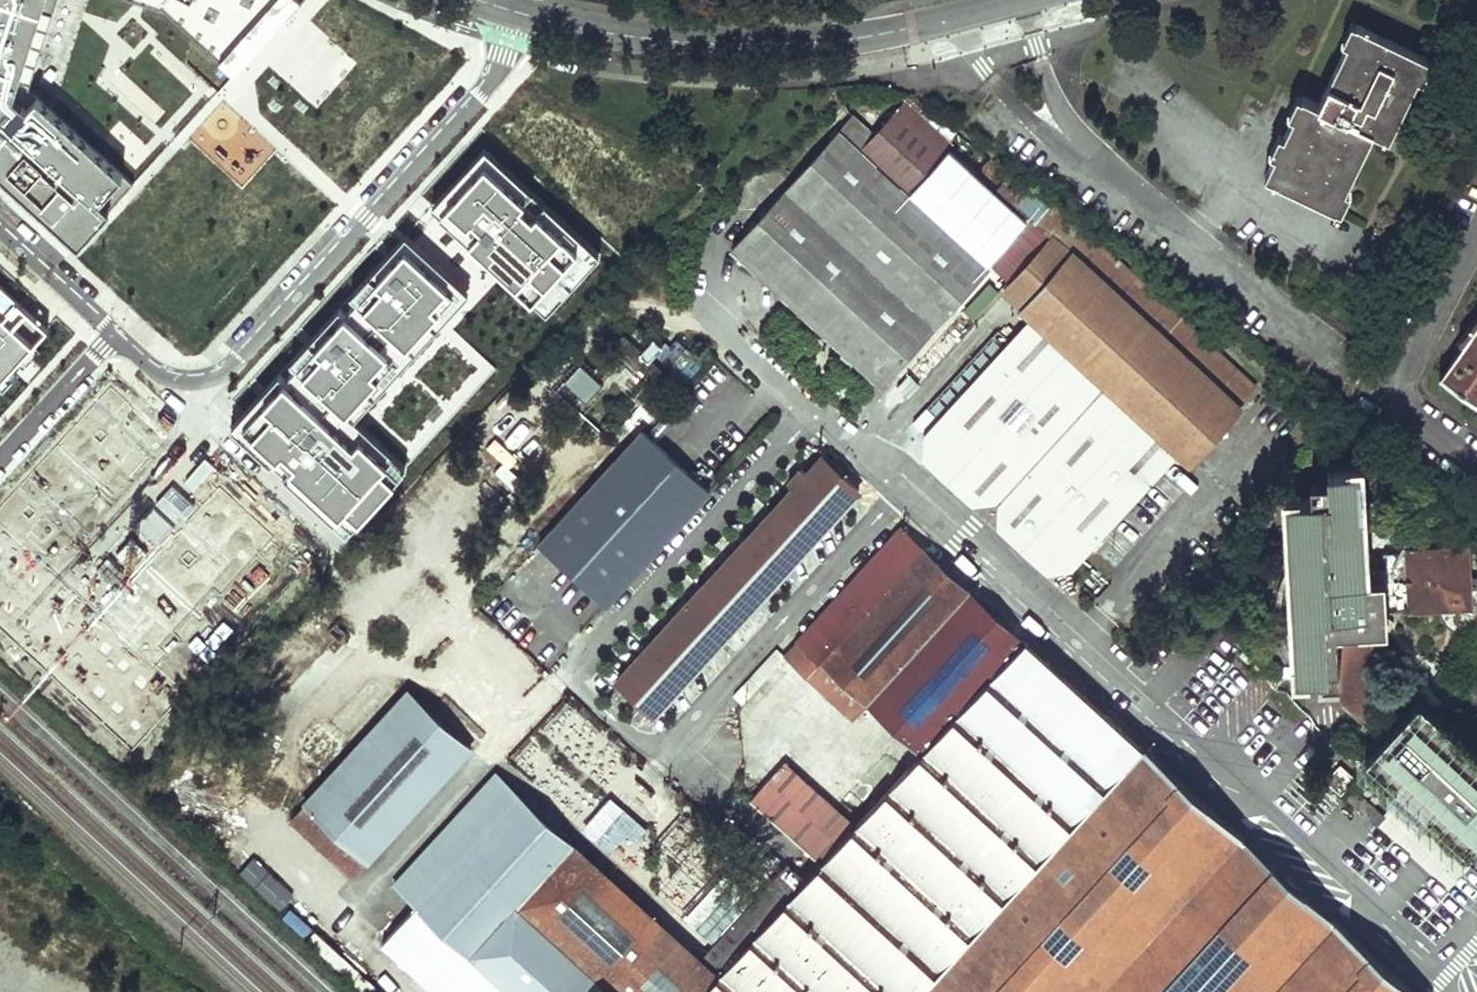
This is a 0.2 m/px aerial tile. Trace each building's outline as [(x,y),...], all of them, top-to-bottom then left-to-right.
[(79,243),(133,183),(28,87),(56,0),(0,0),(0,171),(79,243)] [(164,9),(234,73),(302,0),(136,0),(164,9)] [(1425,57),(1355,24),(1317,105),(1298,96),(1262,173),(1333,206),(1371,124),(1390,133),(1425,57)] [(331,31),(310,53),(328,70),(349,48),(331,31)] [(731,249),(883,386),(992,266),(988,263),(910,192),(950,148),(953,145),(904,100),(874,133),(853,114),(731,249)] [(426,198),(448,218),(463,201),(448,188),(473,159),(481,165),(488,157),(472,143),(426,198)] [(910,192),(988,263),(1029,219),(995,189),(950,148),(910,192)] [(531,193),(488,157),(481,165),(473,159),(448,188),(463,201),(448,218),(488,256),(495,248),(508,259),(500,267),(532,297),(539,289),(554,303),(592,261),(577,247),(585,239),(543,204),(536,212),(523,202),(531,193)] [(1243,403),(1258,387),(1012,168),(995,189),(1029,219),(1049,237),(1001,290),(1030,318),(924,432),(923,458),(973,504),(999,501),(998,526),(1048,573),(1074,569),(1179,455),(1191,465),(1247,406),(1243,403)] [(543,204),(531,193),(523,202),(536,212),(543,204)] [(461,284),(405,234),(231,426),(345,531),(401,472),(340,417),(461,284)] [(600,253),(585,239),(577,247),(592,261),(600,253)] [(488,256),(500,267),(508,259),(495,248),(488,256)] [(12,368),(20,359),(34,344),(37,341),(49,328),(0,284),(0,381),(12,368)] [(469,292),(461,284),(340,417),(401,472),(408,465),(355,417),(469,292)] [(532,297),(547,311),(554,303),(539,289),(532,297)] [(1475,318),(1462,336),(1467,340),(1442,375),(1476,400),(1476,320),(1475,318)] [(624,335),(614,351),(643,370),(653,353),(624,335)] [(37,341),(20,359),(28,365),(44,347),(37,341)] [(579,359),(561,378),(585,400),(603,381),(579,359)] [(0,381),(0,389),(3,392),(19,375),(12,368),(0,381)] [(536,402),(508,432),(535,456),(562,427),(536,402)] [(608,606),(712,491),(642,428),(538,542),(608,606)] [(480,474),(468,464),(448,488),(473,509),(500,477),(510,485),(524,469),(500,449),(480,474)] [(846,506),(858,492),(844,479),(828,464),(820,457),(792,487),(616,679),(654,714),(846,506)] [(835,457),(828,464),(844,479),(851,471),(835,457)] [(1361,469),(1329,470),(1330,480),(1312,481),(1313,498),(1288,499),(1297,677),(1322,676),(1323,694),(1341,693),(1341,701),(1377,734),(1371,628),(1378,626),(1383,623),(1387,617),(1387,609),(1442,606),(1443,615),(1447,622),(1454,628),(1461,632),(1471,632),(1476,631),(1476,578),(1469,577),(1467,547),(1385,551),(1386,565),(1366,566),(1361,469)] [(786,863),(701,956),(717,971),(698,991),(1415,991),(900,525),(782,654),(785,657),(852,718),(866,703),(920,752),(854,823),(785,760),(750,798),(820,861),(811,871),(804,879),(786,863)] [(356,876),(472,749),(406,688),(308,795),(289,815),(356,876)] [(1418,696),(1365,754),(1462,841),(1476,855),(1476,749),(1418,696)] [(1323,780),(1338,792),(1350,777),(1336,765),(1323,780)] [(717,971),(701,956),(643,904),(496,770),(392,884),(417,906),(382,944),(435,991),(698,991),(717,971)] [(1342,796),(1367,816),(1375,806),(1350,786),(1342,796)] [(254,855),(241,867),(276,905),(289,892),(254,855)]
